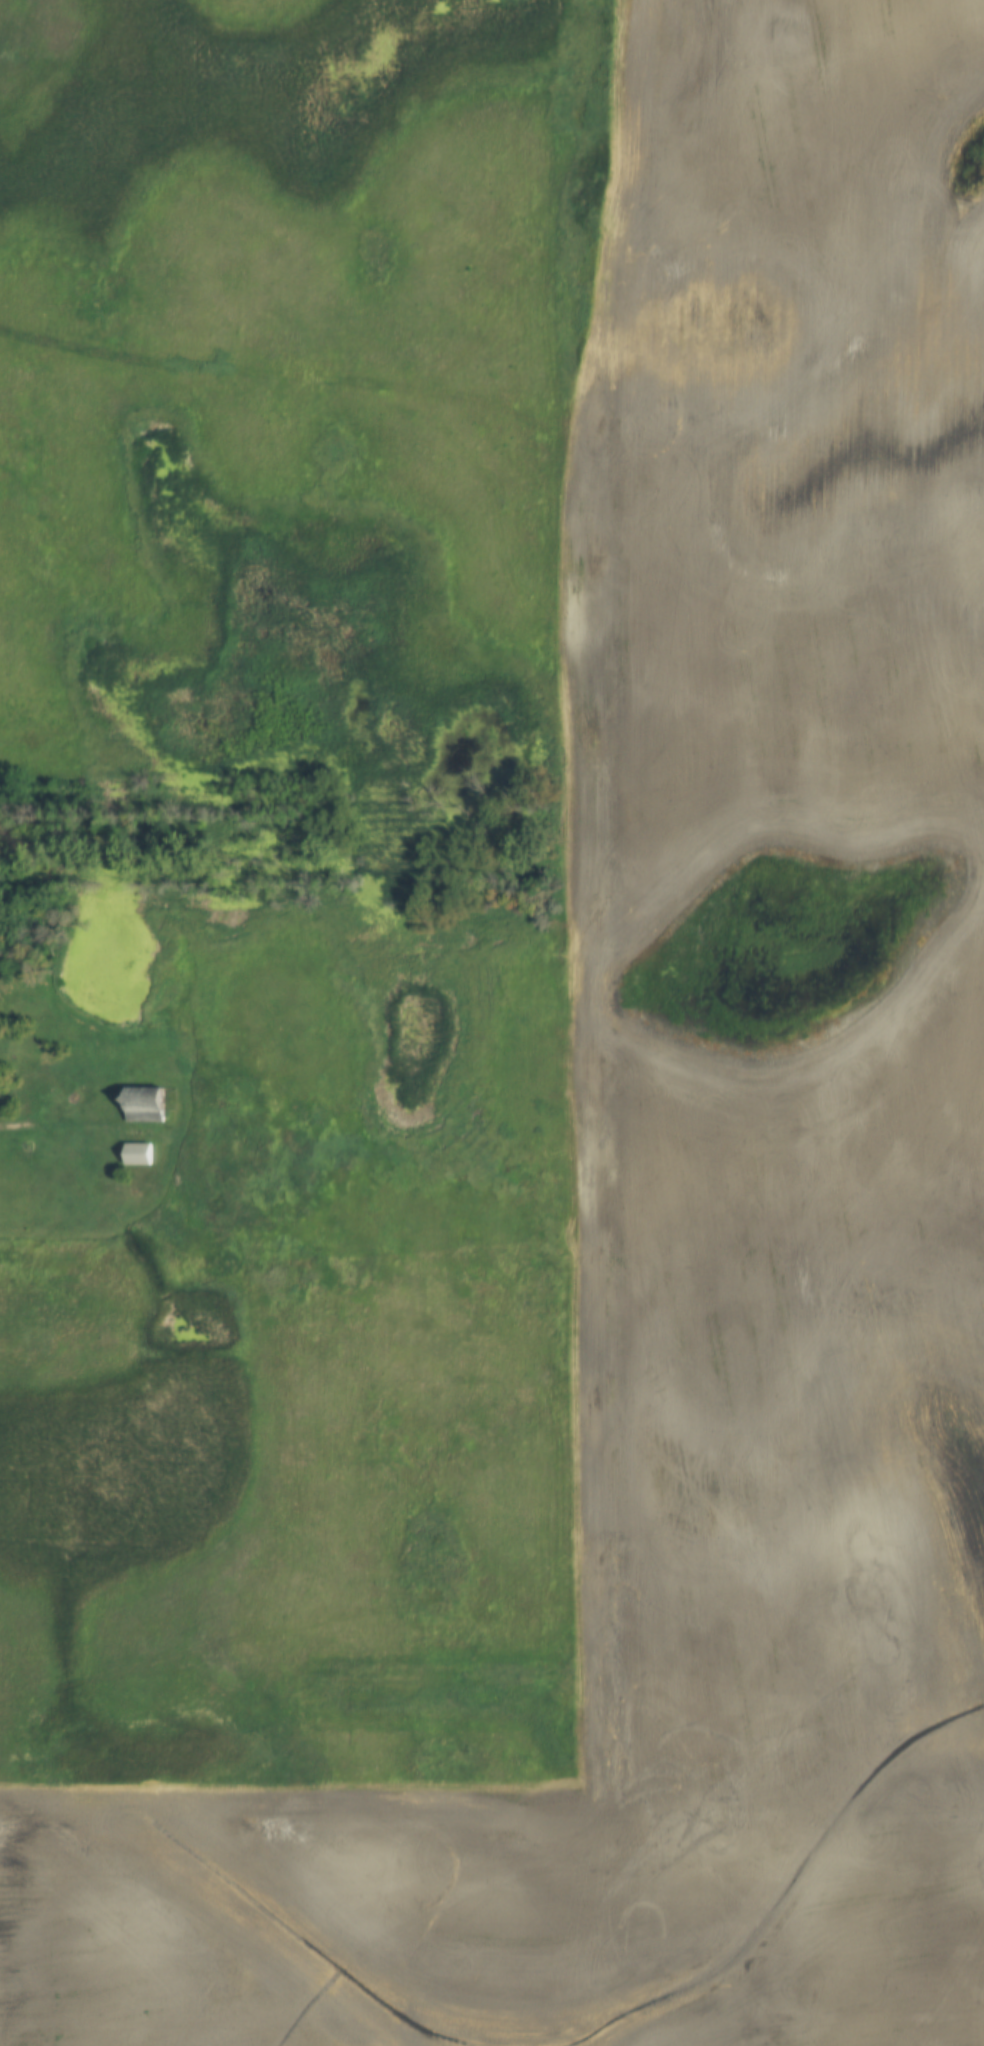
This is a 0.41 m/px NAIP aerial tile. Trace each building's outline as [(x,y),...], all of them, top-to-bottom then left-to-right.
[(125,1123),(164,1123),(164,1088),(125,1088),(125,1123)] [(152,1166),(152,1145),(124,1145),(124,1166),(152,1166)]
